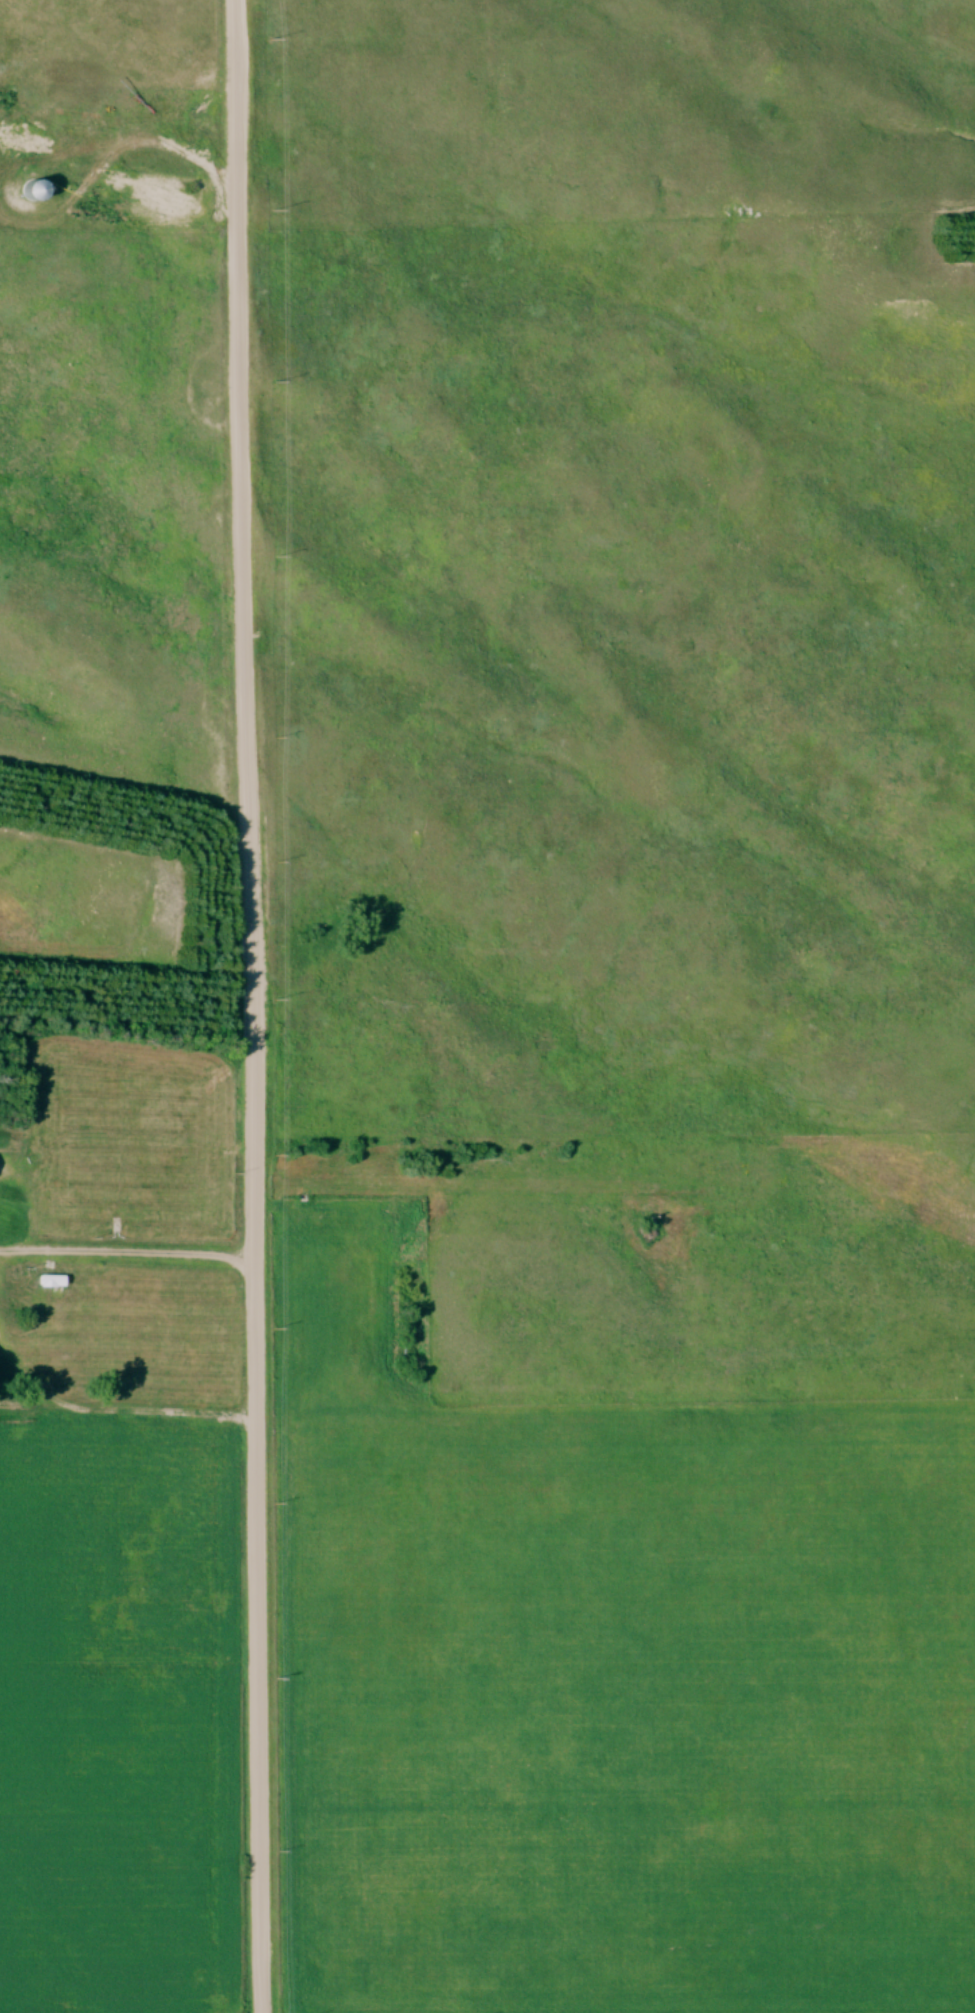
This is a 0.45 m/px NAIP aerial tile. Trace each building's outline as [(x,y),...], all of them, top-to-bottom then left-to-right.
[(57,1290),(65,1290),(65,1280),(41,1280),(41,1296),(38,1296),(38,1319),(56,1319),(57,1290)]
